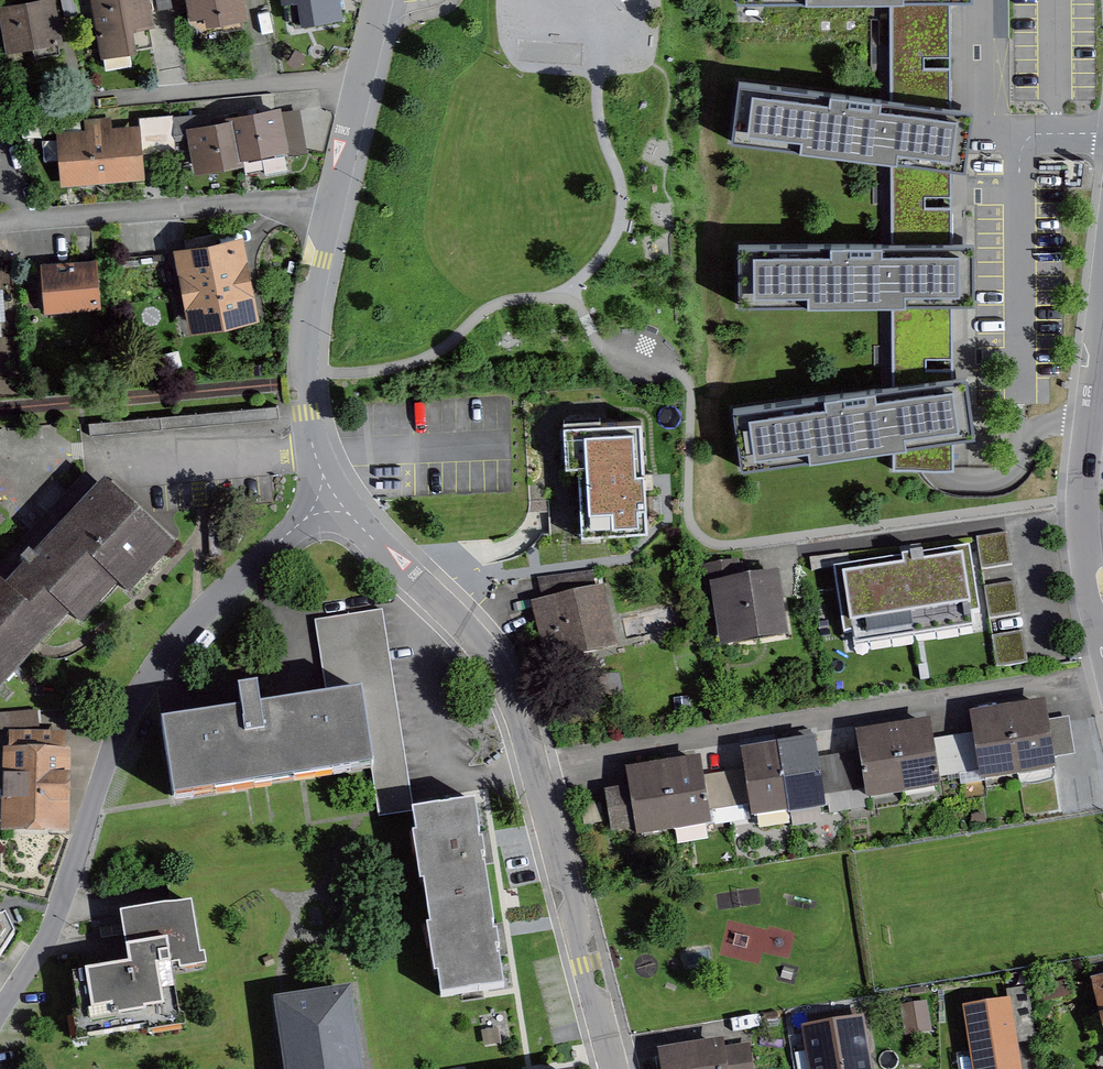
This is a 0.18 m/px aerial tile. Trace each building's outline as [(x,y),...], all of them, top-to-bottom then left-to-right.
[(64,45),(55,0),(45,0),(0,9),(0,21),(7,56),(64,45)] [(146,0),(86,0),(95,61),(133,55),(130,34),(150,31),(146,0)] [(245,24),(241,0),(179,0),(182,17),(200,14),(203,30),(245,24)] [(951,3),(891,3),(890,99),(953,108),(951,3)] [(953,169),(967,171),(975,111),(953,108),(890,99),(737,79),(728,139),(890,161),(953,169)] [(282,153),(275,110),(228,118),(229,126),(238,161),(282,153)] [(239,170),(238,161),(229,126),(184,133),(191,178),(239,170)] [(61,189),(143,183),(139,128),(57,134),(61,189)] [(953,169),(890,161),(891,243),(952,243),(953,169)] [(259,320),(242,238),(167,253),(184,336),(259,320)] [(953,303),(972,303),(972,243),(952,243),(891,243),(736,244),(736,305),(891,303),(953,303)] [(98,314),(94,265),(37,269),(41,319),(98,314)] [(893,387),(954,378),(953,303),(891,303),(893,387)] [(734,409),(742,470),(892,449),(954,440),(974,437),(966,376),(954,378),(893,387),(734,409)] [(647,537),(641,428),(564,432),(566,472),(577,472),(581,540),(647,537)] [(892,449),(892,472),(954,474),(954,457),(954,440),(892,449)] [(168,550),(104,490),(85,511),(79,505),(61,524),(68,530),(37,562),(29,554),(20,562),(29,571),(6,596),(0,590),(0,682),(3,682),(70,611),(80,621),(118,581),(129,591),(168,550)] [(1006,538),(977,543),(979,557),(1008,553),(1006,538)] [(1008,553),(979,557),(981,570),(1010,566),(1008,553)] [(851,564),(851,554),(814,555),(814,565),(851,564)] [(832,577),(843,640),(976,617),(966,555),(832,577)] [(783,641),(775,580),(706,588),(714,650),(783,641)] [(986,594),(988,607),(1015,603),(1013,590),(986,594)] [(613,652),(598,592),(527,611),(542,670),(613,652)] [(1015,603),(988,607),(990,621),(1017,617),(1015,603)] [(412,816),(379,613),(314,624),(327,704),(248,717),(245,700),(221,704),(224,724),(151,736),(163,805),(372,770),(381,821),(412,816)] [(994,642),(996,656),(1022,651),(1020,638),(994,642)] [(998,671),(1025,666),(1022,651),(996,656),(998,671)] [(1042,706),(1008,712),(1020,782),(1054,776),(1042,706)] [(1020,782),(1008,712),(965,719),(968,736),(975,773),(977,789),(1020,782)] [(37,732),(35,713),(0,715),(0,735),(37,732)] [(924,725),(892,731),(904,803),(937,797),(934,781),(927,744),(924,725)] [(865,810),(904,803),(892,731),(853,738),(856,755),(862,790),(865,810)] [(975,773),(968,736),(927,744),(934,781),(975,773)] [(812,745),(777,751),(787,817),(823,811),(821,797),(815,762),(812,745)] [(746,824),(787,817),(777,751),(735,758),(738,775),(743,809),(746,824)] [(862,790),(856,755),(815,762),(821,797),(862,790)] [(67,761),(0,760),(0,841),(65,843),(67,761)] [(697,762),(655,770),(669,842),(711,834),(708,816),(701,782),(697,762)] [(634,848),(669,842),(655,770),(618,777),(622,795),(602,799),(609,837),(631,833),(634,848)] [(738,775),(701,782),(708,816),(743,809),(738,775)] [(404,820),(419,912),(486,903),(472,810),(404,820)] [(196,960),(184,902),(112,916),(123,967),(78,976),(89,1033),(176,1015),(166,967),(196,960)] [(486,903),(419,912),(433,1007),(501,997),(486,903)] [(12,946),(0,923),(0,963),(12,946)] [(1085,985),(1102,1064),(1102,981),(1085,985)] [(926,1003),(901,1007),(906,1038),(932,1034),(926,1003)] [(958,1011),(968,1068),(1016,1068),(1004,1003),(958,1011)] [(336,1008),(277,1018),(285,1068),(346,1068),(336,1008)] [(859,1027),(799,1035),(804,1068),(865,1068),(859,1027)] [(654,1057),(656,1068),(751,1068),(748,1051),(721,1056),(719,1046),(654,1057)]
